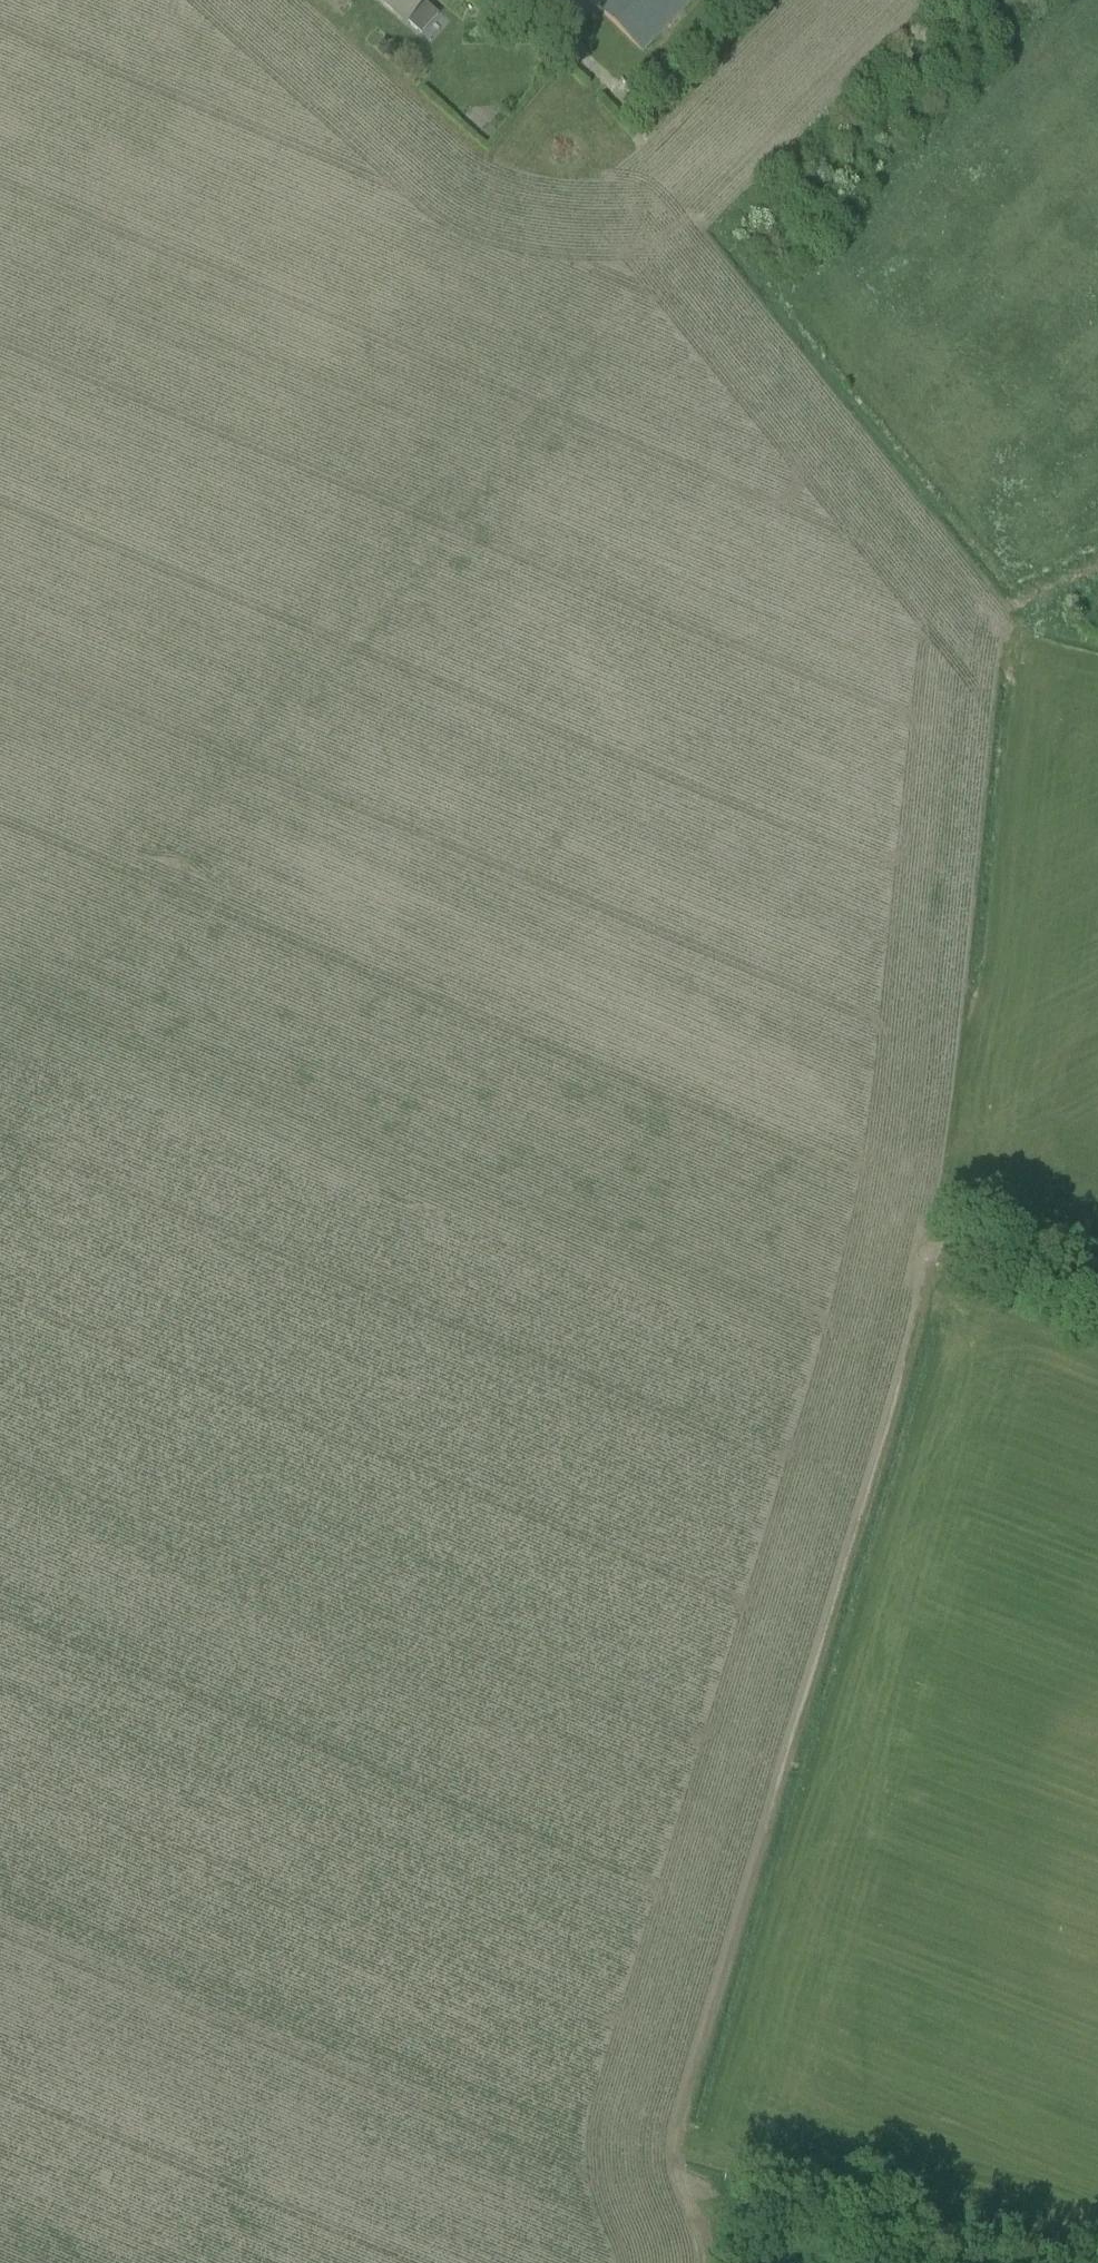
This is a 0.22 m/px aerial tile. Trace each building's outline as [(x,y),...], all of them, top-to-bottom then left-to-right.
[(406,22),(420,34),(438,15),(424,2),(426,0),(380,0),(405,23),(406,22)] [(641,52),(688,6),(694,0),(588,0),(641,52)]
